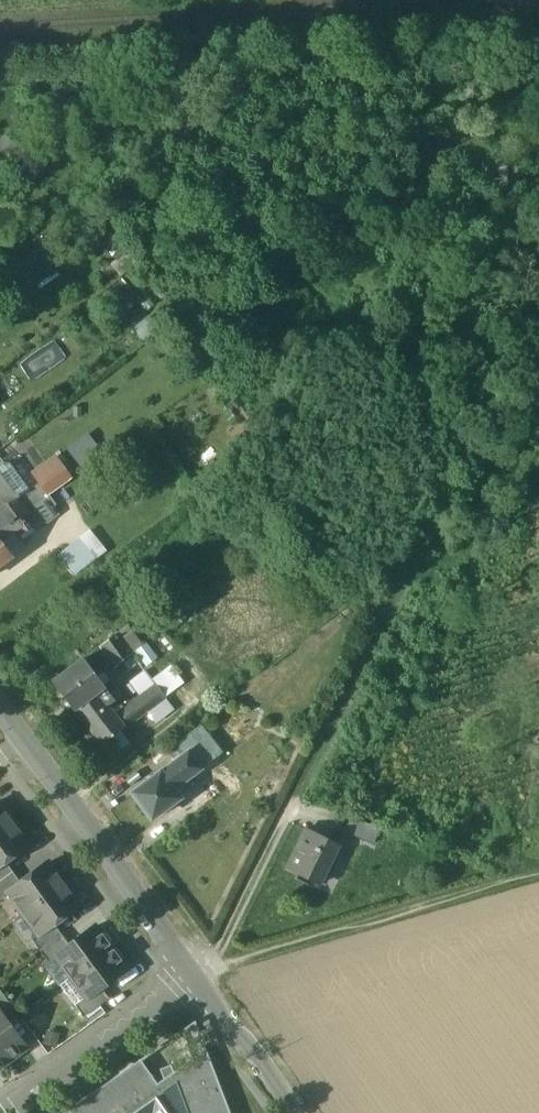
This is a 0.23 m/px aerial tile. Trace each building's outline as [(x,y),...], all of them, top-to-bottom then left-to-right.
[(88,436),(68,451),(81,469),(102,454),(88,436)] [(56,458),(34,474),(40,482),(49,494),(49,495),(71,480),(56,458)] [(10,465),(3,464),(0,467),(0,474),(18,499),(29,491),(10,465)] [(27,511),(18,499),(0,474),(0,531),(27,511)] [(29,491),(18,499),(27,511),(28,512),(45,498),(49,494),(40,482),(29,491)] [(45,498),(28,512),(35,522),(53,508),(45,498)] [(53,508),(35,522),(36,523),(41,529),(59,515),(53,508)] [(0,531),(0,540),(1,542),(15,532),(19,537),(36,523),(28,512),(27,511),(0,531)] [(81,537),(59,555),(73,572),(95,554),(81,537)] [(13,558),(1,542),(0,540),(0,567),(13,558)] [(132,653),(118,634),(101,646),(115,665),(132,653)] [(85,658),(53,681),(75,710),(76,709),(98,693),(106,687),(85,658)] [(134,693),(153,680),(146,669),(127,681),(134,693)] [(156,685),(116,716),(124,728),(165,697),(156,685)] [(116,716),(98,693),(76,709),(102,744),(124,728),(116,716)] [(223,752),(201,723),(166,749),(175,761),(188,751),(201,768),(223,752)] [(175,761),(161,772),(173,789),(201,768),(188,751),(175,761)] [(161,772),(132,793),(151,819),(180,798),(173,789),(161,772)] [(13,823),(0,805),(0,833),(13,823)] [(380,828),(351,817),(344,831),(371,845),(380,828)] [(0,833),(0,866),(5,862),(29,844),(13,823),(0,833)] [(339,846),(307,830),(287,869),(318,885),(339,846)] [(0,866),(0,882),(13,873),(5,862),(0,866)] [(21,883),(8,893),(9,894),(24,914),(64,884),(48,863),(21,883)] [(0,882),(0,900),(9,894),(8,893),(21,883),(13,873),(0,882)] [(64,884),(24,914),(39,934),(40,935),(54,925),(80,905),(64,884)] [(54,925),(40,935),(39,934),(32,939),(41,951),(62,935),(54,925)] [(70,946),(55,956),(56,958),(71,978),(111,948),(95,927),(70,946)] [(62,935),(41,951),(49,963),(56,958),(55,956),(70,946),(62,935)] [(111,948),(71,978),(86,998),(87,999),(101,988),(127,969),(111,948)] [(101,988),(87,999),(86,998),(75,1005),(84,1017),(109,999),(101,988)] [(0,990),(0,1012),(1,1013),(11,1005),(0,990)] [(11,1005),(1,1013),(6,1020),(16,1012),(11,1005)] [(0,1012),(0,1050),(8,1061),(26,1048),(6,1020),(1,1013),(0,1012)] [(8,1061),(0,1050),(0,1067),(8,1061)] [(68,1111),(70,1112),(230,1112),(206,1050),(174,1072),(171,1065),(160,1070),(164,1079),(157,1084),(141,1060),(68,1111)]
